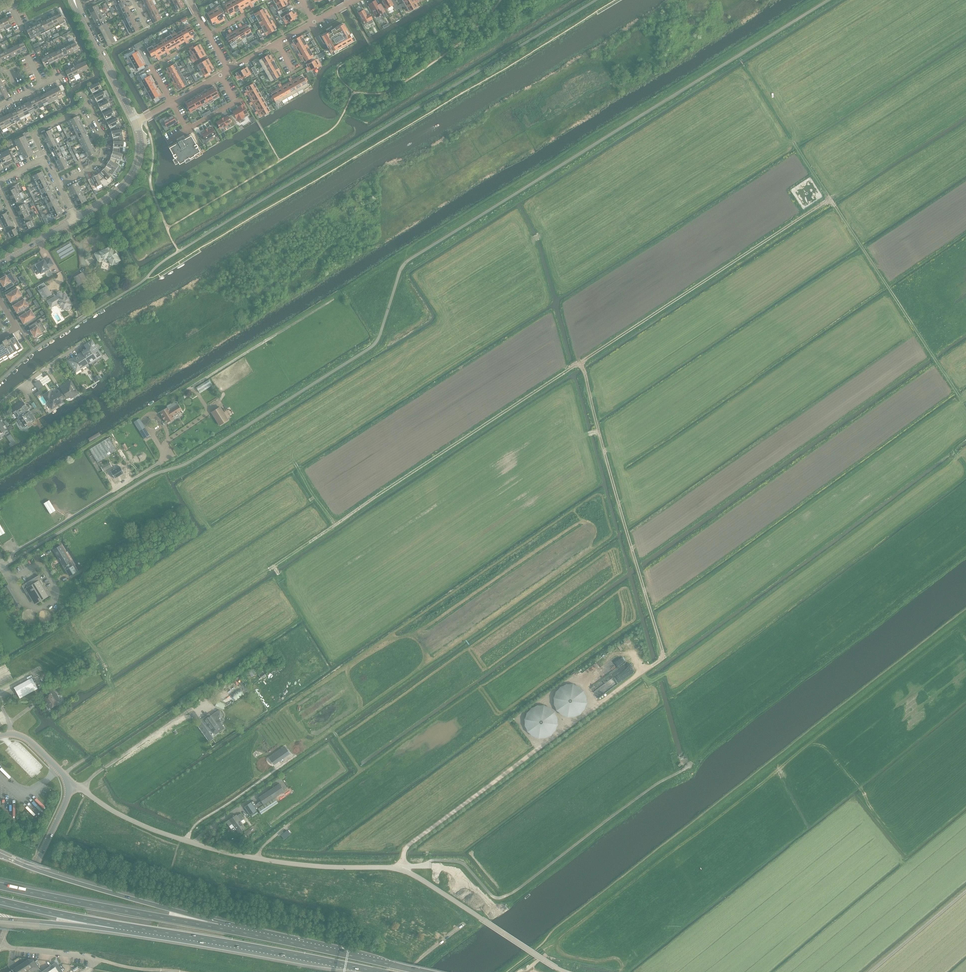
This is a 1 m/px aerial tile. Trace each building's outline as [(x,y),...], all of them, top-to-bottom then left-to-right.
[(230,2),(236,12),(239,10),(240,11),(242,10),(242,9),(241,7),(240,8),(235,0),(233,0),(230,2)] [(240,8),(241,7),(242,9),(246,7),(242,0),(235,0),(240,8)] [(284,0),(276,5),(279,10),(284,7),(287,5),(284,1),(284,0)] [(382,1),(382,2),(384,5),(387,9),(393,5),(394,6),(396,5),(394,0),(382,0),(382,1)] [(126,3),(125,1),(117,5),(115,6),(117,11),(120,9),(127,6),(129,5),(128,3),(127,3),(126,3)] [(145,4),(147,9),(154,5),(152,1),(145,4)] [(379,7),(375,1),(369,4),(370,6),(368,6),(371,11),(372,10),(376,18),(383,14),(382,13),(385,12),(382,6),(379,7)] [(184,7),(181,2),(175,5),(177,9),(175,10),(176,12),(178,11),(177,10),(184,7)] [(231,15),(236,12),(230,2),(224,5),(226,9),(225,10),(226,13),(228,12),(229,14),(230,14),(231,15)] [(415,4),(414,3),(406,7),(409,12),(417,8),(415,4)] [(89,9),(91,14),(99,10),(96,5),(89,9)] [(147,9),(149,13),(156,10),(154,5),(147,9)] [(217,8),(212,11),(219,23),(225,20),(222,15),(221,13),(224,12),(220,5),(217,7),(217,8)] [(120,9),(122,14),(129,11),(127,6),(120,9)] [(261,10),(254,14),(266,35),(276,30),(275,28),(276,28),(272,20),(270,21),(269,18),(270,17),(266,10),(264,11),(263,9),(261,10)] [(367,11),(365,12),(364,10),(362,11),(361,9),(357,11),(363,22),(363,23),(364,23),(365,25),(369,23),(370,24),(373,22),(372,20),(372,19),(369,15),(367,11)] [(91,14),(93,19),(101,15),(99,10),(91,14)] [(149,13),(152,18),(159,15),(156,10),(149,13)] [(281,10),(278,12),(279,15),(281,18),(283,18),(286,24),(295,19),(294,18),(298,16),(296,13),(294,13),(293,11),(290,12),(290,13),(288,14),(286,10),(282,13),(281,10)] [(58,14),(55,15),(60,25),(65,23),(59,11),(57,13),(58,14)] [(122,14),(125,19),(134,14),(133,13),(133,12),(132,12),(131,13),(129,11),(122,14)] [(207,13),(204,14),(207,21),(210,20),(211,22),(213,25),(215,23),(216,25),(219,23),(212,11),(207,14),(207,13)] [(122,20),(125,25),(134,20),(133,18),(134,18),(135,17),(135,16),(134,14),(125,19),(122,20)] [(53,17),(52,15),(49,16),(55,28),(60,25),(55,15),(53,17)] [(93,19),(96,23),(103,19),(101,15),(93,19)] [(161,19),(159,15),(152,18),(154,23),(161,19)] [(48,19),(45,20),(50,30),(55,28),(49,16),(47,17),(48,19)] [(6,18),(1,20),(5,28),(6,30),(12,27),(11,24),(10,25),(6,18)] [(103,19),(96,23),(98,28),(99,28),(106,24),(103,19)] [(42,20),(40,21),(46,32),(50,30),(45,20),(43,22),(42,20)] [(125,25),(127,30),(139,24),(138,22),(137,22),(136,22),(135,22),(134,20),(125,25)] [(39,24),(36,25),(41,35),(46,32),(40,21),(38,22),(39,24)] [(106,24),(99,28),(103,37),(110,33),(106,24)] [(139,30),(138,28),(139,27),(140,26),(139,24),(127,30),(130,35),(139,30)] [(328,33),(322,37),(329,49),(331,53),(337,49),(337,50),(353,41),(344,24),(337,28),(336,29),(335,29),(330,32),(329,33),(328,33)] [(30,26),(31,28),(36,37),(41,35),(36,25),(33,27),(32,25),(30,26)] [(190,25),(185,28),(190,37),(195,34),(194,32),(190,25)] [(242,26),(240,27),(240,28),(241,29),(242,29),(247,38),(253,35),(249,28),(248,26),(246,26),(246,25),(242,27),(242,26)] [(31,28),(26,30),(30,37),(31,40),(36,37),(31,28)] [(185,29),(181,32),(185,39),(184,40),(185,42),(187,41),(186,39),(190,37),(185,28),(185,29)] [(240,28),(236,30),(242,41),(247,38),(242,29),(241,29),(240,28)] [(233,34),(232,35),(237,44),(242,41),(236,30),(232,33),(233,34)] [(181,32),(176,34),(181,42),(184,40),(185,39),(181,32)] [(227,37),(226,38),(227,40),(228,40),(231,47),(237,44),(232,35),(233,34),(232,33),(231,32),(229,33),(230,34),(226,36),(227,37)] [(110,33),(103,37),(108,46),(115,42),(110,33)] [(176,33),(171,36),(176,45),(175,45),(176,47),(178,46),(177,44),(181,42),(176,34),(176,33)] [(171,36),(166,38),(171,47),(175,45),(176,45),(171,36)] [(292,43),(293,45),(304,39),(302,36),(292,41),(293,43),(292,43)] [(166,38),(161,41),(166,50),(165,51),(166,53),(169,51),(168,49),(171,47),(166,38)] [(293,45),(295,49),(306,43),(304,39),(293,45)] [(74,40),(69,43),(74,52),(79,50),(74,40)] [(162,42),(157,45),(162,53),(165,51),(166,50),(161,41),(162,42)] [(23,42),(18,45),(22,52),(27,50),(23,42)] [(64,45),(65,47),(69,55),(74,52),(69,43),(64,45)] [(298,50),(298,51),(308,46),(306,43),(295,49),(296,51),(298,50)] [(18,45),(13,47),(17,55),(22,52),(18,45)] [(64,45),(59,48),(64,57),(69,55),(65,47),(64,45)] [(152,46),(157,55),(156,56),(157,58),(159,57),(158,55),(162,53),(157,45),(153,48),(152,46)] [(203,50),(200,45),(199,45),(198,45),(196,46),(196,47),(194,48),(193,46),(189,48),(190,50),(189,51),(192,56),(191,57),(203,50)] [(152,46),(147,49),(151,56),(152,58),(156,56),(157,55),(152,46)] [(298,54),(299,56),(309,50),(308,46),(298,51),(299,53),(298,54)] [(13,47),(8,50),(12,57),(17,55),(13,47)] [(58,51),(55,52),(59,60),(64,57),(59,48),(59,47),(56,48),(58,51)] [(8,50),(3,52),(7,60),(12,57),(8,50)] [(130,56),(128,57),(132,63),(142,57),(139,51),(135,53),(134,50),(128,53),(130,56)] [(197,63),(201,60),(200,59),(206,55),(203,50),(191,57),(194,62),(196,61),(197,63)] [(299,56),(301,59),(311,53),(309,50),(299,56)] [(44,54),(46,57),(50,64),(54,62),(51,55),(51,54),(49,52),(44,54)] [(55,52),(51,54),(51,55),(54,62),(59,60),(55,52)] [(305,62),(310,60),(309,60),(314,57),(313,57),(311,53),(301,59),(302,61),(303,61),(305,62)] [(259,60),(262,66),(271,61),(272,62),(273,61),(274,61),(273,58),(272,59),(270,56),(269,56),(268,55),(265,57),(259,60)] [(316,55),(313,57),(314,57),(309,60),(310,60),(311,62),(306,65),(308,67),(306,68),(308,71),(311,70),(312,71),(321,66),(317,59),(319,59),(316,55)] [(44,67),(50,64),(46,57),(41,59),(44,67)] [(142,57),(132,63),(135,70),(137,68),(139,71),(143,69),(141,66),(145,64),(144,62),(145,61),(142,57)] [(211,64),(208,59),(202,62),(201,60),(197,63),(198,65),(197,65),(200,70),(211,64)] [(80,60),(78,61),(84,71),(89,69),(85,62),(82,63),(80,60)] [(78,65),(75,66),(79,74),(84,71),(78,61),(76,62),(78,65)] [(262,66),(265,71),(275,65),(273,61),(272,62),(271,61),(262,66)] [(187,85),(175,64),(168,68),(168,67),(166,69),(167,70),(166,71),(170,79),(171,78),(173,81),(172,82),(176,89),(177,88),(178,90),(181,89),(180,89),(187,85)] [(214,70),(211,64),(200,70),(203,76),(204,75),(205,77),(209,75),(208,73),(210,72),(213,71),(213,70),(214,70)] [(70,65),(69,66),(74,76),(75,78),(80,76),(79,74),(75,66),(72,68),(70,65)] [(265,71),(268,76),(277,71),(276,70),(278,69),(275,65),(265,71)] [(74,76),(69,66),(67,67),(68,70),(65,72),(69,79),(70,81),(75,79),(75,78),(74,76)] [(239,72),(236,73),(237,76),(236,77),(238,80),(241,78),(242,79),(251,74),(247,67),(239,72)] [(279,68),(278,69),(276,70),(277,71),(268,76),(271,81),(275,79),(276,80),(278,79),(277,78),(278,77),(280,76),(280,75),(281,74),(279,71),(280,70),(279,68)] [(145,73),(141,76),(143,80),(141,81),(145,87),(154,82),(155,82),(151,76),(147,78),(145,73)] [(301,76),(297,79),(303,89),(308,86),(306,82),(308,81),(306,78),(304,79),(303,77),(302,77),(301,76)] [(297,92),(303,89),(297,79),(293,81),(292,80),(290,81),(290,82),(291,84),(292,83),(297,92)] [(154,82),(145,87),(149,94),(157,89),(154,82)] [(290,82),(286,84),(292,95),(297,92),(292,83),(291,84),(290,82)] [(89,87),(94,96),(99,93),(98,90),(101,88),(98,83),(89,87)] [(248,86),(246,88),(248,92),(249,93),(256,88),(254,83),(248,86)] [(57,88),(54,89),(58,97),(63,94),(58,84),(55,85),(57,88)] [(287,98),(292,95),(286,84),(282,87),(282,86),(279,87),(280,88),(281,90),(282,89),(287,98)] [(213,87),(208,90),(213,99),(219,96),(217,93),(218,92),(216,90),(215,90),(213,87)] [(59,99),(58,97),(54,89),(51,91),(49,88),(48,89),(54,101),(59,99)] [(157,89),(149,94),(150,97),(152,101),(154,100),(155,103),(160,100),(158,97),(161,95),(160,93),(161,93),(159,88),(157,89)] [(248,92),(246,93),(247,95),(249,94),(251,97),(259,93),(256,88),(249,93),(248,92)] [(280,88),(276,90),(282,101),(287,98),(282,89),(281,90),(280,88)] [(49,104),(54,101),(48,89),(46,90),(47,93),(44,94),(48,102),(49,104)] [(208,90),(202,93),(207,103),(213,99),(208,90)] [(276,104),(282,101),(276,90),(271,93),(272,94),(271,95),(272,97),(271,98),(272,101),(274,100),(276,104)] [(103,91),(99,93),(94,96),(98,105),(104,102),(102,98),(106,97),(103,91)] [(7,93),(0,96),(0,97),(2,102),(10,98),(7,93)] [(40,93),(38,94),(43,104),(48,102),(44,94),(41,96),(40,93)] [(202,93),(197,97),(202,106),(207,103),(202,93)] [(259,93),(251,97),(253,101),(254,102),(262,98),(259,93)] [(38,98),(35,99),(39,109),(44,106),(43,104),(38,94),(36,95),(38,98)] [(197,97),(191,100),(196,109),(202,106),(197,97)] [(30,98),(28,99),(34,111),(39,109),(35,99),(31,101),(30,98)] [(253,101),(251,102),(252,104),(254,103),(257,107),(264,102),(262,98),(254,102),(253,101)] [(28,102),(25,104),(29,113),(34,111),(28,99),(27,99),(28,102)] [(98,105),(97,106),(99,109),(100,109),(103,114),(108,111),(112,109),(110,106),(107,100),(104,102),(98,105)] [(196,109),(191,100),(185,103),(187,106),(186,107),(188,109),(189,109),(190,112),(196,109)] [(264,102),(257,107),(259,110),(259,112),(267,107),(264,102)] [(20,103),(19,104),(25,116),(29,113),(25,104),(22,106),(20,103)] [(20,118),(25,116),(19,104),(17,104),(18,107),(15,109),(16,111),(20,118)] [(233,114),(231,115),(234,122),(237,120),(238,122),(240,121),(241,123),(245,121),(244,119),(245,118),(244,115),(247,113),(243,105),(239,107),(239,108),(233,112),(233,114)] [(259,110),(257,112),(258,114),(260,113),(262,116),(264,115),(270,112),(267,107),(259,112),(259,110)] [(11,109),(10,110),(16,122),(21,120),(20,118),(16,111),(13,113),(11,109)] [(112,109),(108,111),(103,114),(107,123),(113,120),(111,116),(115,114),(112,109)] [(9,114),(6,116),(11,125),(16,122),(10,110),(8,111),(9,114)] [(0,115),(7,128),(11,126),(11,125),(6,116),(3,117),(2,114),(0,115)] [(220,120),(216,123),(220,128),(220,129),(224,127),(228,125),(227,124),(229,124),(231,128),(236,125),(234,122),(231,115),(228,117),(227,116),(224,118),(220,120)] [(69,120),(71,125),(80,121),(78,116),(69,120)] [(166,125),(163,127),(166,131),(171,128),(169,126),(176,122),(177,122),(175,118),(174,119),(173,116),(163,121),(166,125)] [(116,118),(113,120),(107,123),(111,131),(112,132),(118,130),(118,129),(121,127),(119,123),(116,118)] [(71,125),(74,130),(83,125),(80,121),(71,125)] [(74,130),(76,134),(85,130),(83,125),(74,130)] [(201,133),(203,136),(200,138),(203,143),(213,138),(212,136),(215,134),(211,127),(208,129),(207,129),(204,130),(205,131),(201,133)] [(113,141),(120,142),(120,140),(123,140),(122,135),(123,135),(122,129),(118,130),(112,132),(113,141)] [(42,134),(44,139),(53,134),(51,130),(42,134)] [(76,134),(78,139),(87,134),(85,130),(76,134)] [(44,139),(46,143),(55,139),(53,134),(44,139)] [(78,139),(80,143),(89,139),(87,134),(78,139)] [(14,141),(17,145),(27,140),(24,136),(14,141)] [(200,153),(191,136),(184,140),(183,141),(182,140),(177,143),(177,144),(176,145),(175,145),(169,148),(175,159),(176,159),(179,165),(200,153)] [(46,143),(49,148),(58,143),(55,139),(46,143)] [(80,143),(83,148),(92,143),(89,139),(80,143)] [(17,145),(19,150),(29,145),(27,140),(17,145)] [(124,142),(120,142),(113,141),(113,151),(119,153),(119,152),(123,152),(123,148),(124,142)] [(49,148),(51,152),(60,148),(58,143),(49,148)] [(83,148),(85,152),(94,148),(92,143),(83,148)] [(19,150),(21,154),(31,149),(29,145),(19,150)] [(51,152),(53,157),(62,152),(60,148),(51,152)] [(96,153),(94,148),(85,152),(87,157),(96,153)] [(34,154),(31,149),(21,154),(24,159),(34,154)] [(7,150),(3,153),(9,165),(11,164),(10,161),(12,159),(7,150)] [(123,154),(119,153),(113,151),(110,160),(110,161),(115,164),(117,159),(121,160),(123,154)] [(53,157),(56,162),(65,157),(62,152),(53,157)] [(9,165),(3,153),(0,154),(0,159),(3,164),(5,163),(6,166),(9,165)] [(65,157),(56,162),(58,166),(67,161),(66,159),(68,158),(67,155),(65,157)] [(69,166),(67,161),(58,166),(60,171),(69,166)] [(118,166),(115,164),(110,161),(104,169),(109,174),(109,173),(112,175),(115,171),(118,166)] [(111,176),(109,174),(104,169),(97,175),(100,181),(104,178),(107,180),(111,176)] [(32,176),(35,181),(44,176),(42,172),(39,173),(38,173),(37,172),(36,173),(36,174),(36,175),(32,176)] [(102,185),(100,181),(97,175),(88,180),(91,186),(94,184),(96,187),(102,185)] [(35,181),(37,186),(47,181),(44,176),(35,181)] [(37,186),(39,190),(49,185),(47,181),(37,186)] [(67,187),(70,192),(80,187),(77,182),(67,187)] [(8,196),(9,198),(19,193),(16,188),(17,188),(17,185),(17,184),(15,185),(8,188),(10,191),(8,192),(9,195),(8,196)] [(39,190),(41,195),(51,190),(49,185),(39,190)] [(70,192),(72,197),(82,192),(80,187),(70,192)] [(41,195),(44,199),(54,194),(51,190),(41,195)] [(72,197),(74,201),(84,196),(82,192),(72,197)] [(15,202),(17,205),(23,202),(22,199),(19,193),(9,198),(10,201),(12,200),(13,203),(15,202)] [(44,199),(46,204),(56,199),(54,194),(44,199)] [(87,201),(84,196),(74,201),(77,206),(80,204),(81,205),(82,205),(83,205),(83,204),(83,203),(87,201)] [(46,204),(48,209),(58,204),(56,199),(46,204)] [(16,212),(17,214),(27,209),(29,208),(27,205),(26,204),(25,204),(24,204),(23,202),(17,205),(18,207),(16,208),(17,211),(16,212)] [(48,209),(51,213),(60,208),(58,204),(48,209)] [(63,213),(60,208),(51,213),(53,218),(54,219),(55,219),(56,219),(63,216),(62,213),(63,213)] [(23,218),(25,221),(31,218),(30,215),(27,209),(17,214),(19,217),(20,216),(21,219),(23,218)] [(3,212),(0,213),(0,222),(0,223),(10,218),(9,216),(8,216),(6,213),(4,214),(3,212)] [(0,223),(0,227),(0,228),(2,228),(3,228),(3,229),(3,228),(5,231),(11,228),(10,225),(12,224),(10,221),(11,220),(10,218),(0,223)] [(32,221),(31,218),(25,221),(23,222),(24,224),(22,225),(23,228),(24,227),(26,231),(34,226),(32,221)] [(12,230),(11,228),(5,231),(6,234),(7,233),(9,239),(18,234),(16,231),(18,231),(16,228),(12,230)] [(71,242),(56,250),(62,259),(76,250),(71,242)] [(119,261),(120,260),(118,256),(117,256),(118,255),(115,250),(114,250),(111,246),(106,249),(105,248),(96,253),(96,252),(94,253),(98,261),(104,258),(104,259),(108,257),(112,265),(113,264),(119,261)] [(53,265),(50,259),(45,261),(44,260),(36,265),(36,267),(33,268),(37,274),(40,273),(41,274),(49,269),(49,268),(53,265)] [(7,289),(13,285),(12,283),(16,281),(11,273),(6,276),(5,274),(1,277),(2,279),(0,280),(0,281),(4,286),(5,286),(7,289)] [(79,285),(86,280),(82,273),(74,277),(79,285)] [(37,287),(45,299),(51,295),(44,283),(37,287)] [(8,296),(9,298),(19,292),(16,286),(5,293),(8,297),(8,296)] [(10,300),(12,304),(22,297),(19,292),(9,298),(11,300),(10,300)] [(67,297),(65,293),(62,294),(61,292),(58,295),(47,301),(51,307),(59,303),(61,305),(63,309),(65,308),(66,309),(68,310),(70,309),(70,306),(72,305),(69,300),(67,297)] [(15,307),(16,309),(26,303),(22,297),(12,304),(14,307),(15,307)] [(17,311),(19,314),(29,308),(26,303),(16,309),(17,311)] [(21,318),(23,320),(32,314),(29,308),(19,314),(21,318)] [(36,319),(32,314),(23,320),(24,321),(23,322),(25,325),(36,319)] [(36,322),(29,326),(32,330),(31,330),(35,337),(37,336),(38,337),(42,334),(41,333),(46,330),(41,322),(37,324),(36,322)] [(9,357),(8,356),(17,351),(17,352),(23,348),(15,336),(10,339),(10,338),(7,340),(7,339),(2,342),(0,344),(1,345),(0,346),(0,362),(9,357)] [(91,362),(101,356),(98,350),(96,346),(95,346),(92,341),(85,346),(87,349),(82,353),(90,365),(92,364),(91,362)] [(87,367),(89,365),(81,353),(72,359),(72,358),(68,361),(70,364),(71,364),(75,370),(74,371),(76,373),(77,372),(77,371),(86,366),(87,367)] [(213,385),(209,379),(196,388),(200,393),(213,385)] [(61,389),(59,390),(64,398),(66,397),(67,399),(70,397),(71,398),(79,393),(71,382),(61,388),(61,389)] [(61,400),(64,398),(59,390),(56,392),(51,395),(49,392),(44,396),(52,409),(62,402),(61,400)] [(17,417),(18,419),(30,412),(24,402),(20,405),(19,405),(18,405),(17,406),(17,407),(16,407),(12,410),(15,414),(13,415),(15,418),(16,418),(17,417)] [(168,408),(160,413),(162,416),(164,420),(164,419),(167,423),(174,418),(173,415),(181,410),(178,405),(170,410),(168,408)] [(228,420),(220,407),(211,412),(219,425),(228,420)] [(32,416),(30,412),(18,419),(22,426),(23,425),(25,428),(28,426),(29,427),(33,425),(32,423),(35,421),(32,416)] [(144,438),(150,435),(140,418),(134,422),(144,438)] [(11,434),(7,437),(13,445),(16,443),(11,434)] [(108,438),(89,449),(97,462),(116,451),(108,438)] [(120,449),(117,451),(122,460),(125,458),(120,449)] [(103,471),(112,466),(109,462),(101,467),(103,471)] [(119,465),(110,470),(114,477),(123,471),(119,465)] [(49,500),(44,503),(50,514),(56,511),(49,500)] [(61,546),(55,549),(58,555),(57,556),(69,575),(76,571),(61,546)] [(24,584),(21,585),(27,595),(29,594),(35,604),(50,595),(38,575),(33,578),(34,579),(31,581),(31,580),(25,583),(26,584),(25,585),(24,584)] [(19,603),(15,596),(8,585),(4,588),(10,598),(15,606),(19,603)] [(295,646),(293,652),(297,654),(299,652),(302,647),(297,644),(295,646)] [(289,645),(287,653),(292,654),(293,652),(295,646),(289,645)] [(302,647),(299,652),(303,654),(305,652),(309,648),(304,645),(302,647)] [(309,648),(305,652),(308,656),(309,655),(310,657),(315,655),(313,653),(315,651),(311,647),(309,648)] [(249,672),(252,676),(258,672),(255,668),(249,672)] [(240,676),(222,687),(228,696),(236,690),(239,694),(248,688),(240,676)] [(32,678),(14,687),(20,698),(37,689),(32,678)] [(569,716),(583,715),(587,701),(587,688),(573,684),(561,684),(559,690),(557,690),(555,695),(556,712),(569,716)] [(50,708),(57,703),(56,702),(60,700),(52,688),(48,691),(49,691),(48,692),(45,689),(40,692),(42,696),(43,695),(44,698),(43,698),(50,708)] [(541,738),(548,738),(557,728),(559,723),(559,717),(556,715),(556,712),(551,706),(543,704),(537,704),(535,707),(533,707),(527,713),(525,719),(525,726),(528,728),(528,730),(534,736),(541,738)] [(216,712),(204,720),(212,733),(214,732),(216,734),(224,728),(220,723),(221,722),(219,718),(216,712)] [(282,749),(276,753),(281,760),(285,757),(283,754),(284,752),(282,749)] [(253,801),(244,807),(250,815),(258,809),(261,814),(278,803),(274,797),(284,791),(279,783),(259,797),(261,801),(256,805),(253,801)] [(238,833),(245,827),(241,821),(244,819),(240,813),(237,815),(236,815),(226,821),(229,826),(232,824),(238,833)] [(290,834),(287,830),(281,835),(284,839),(290,834)] [(33,960),(28,959),(14,968),(14,969),(12,970),(9,971),(41,971),(33,960)] [(56,962),(42,971),(62,971),(56,962)]
